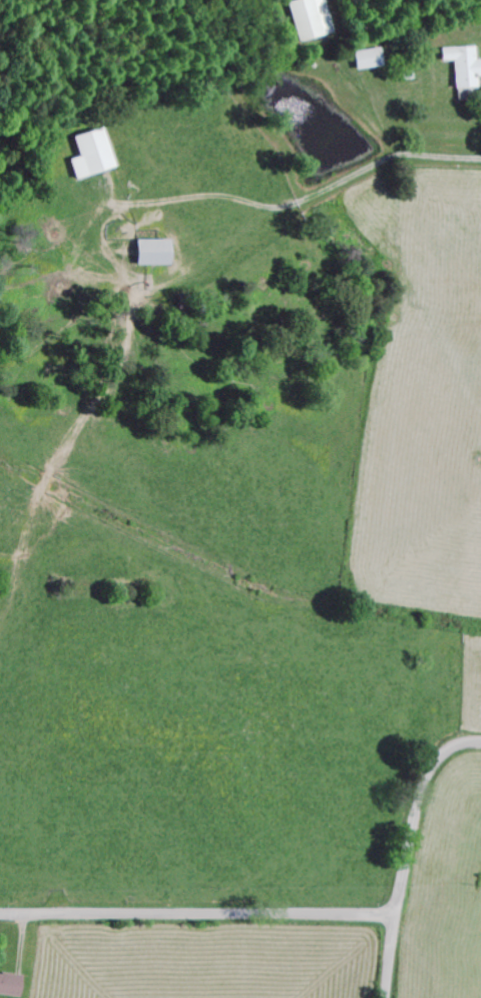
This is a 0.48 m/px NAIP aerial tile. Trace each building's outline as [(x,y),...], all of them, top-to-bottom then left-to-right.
[(297,45),(331,36),(322,0),(303,0),(286,4),(297,45)] [(438,50),(438,63),(450,63),(451,91),(473,90),(473,80),(477,80),(476,61),(472,62),(471,49),(438,50)] [(381,69),(379,51),(353,54),(355,72),(381,69)] [(112,170),(101,131),(71,139),(77,159),(67,162),(73,182),(112,170)] [(165,267),(164,243),(130,243),(130,268),(165,267)] [(0,977),(0,997),(13,997),(17,980),(0,977)]
